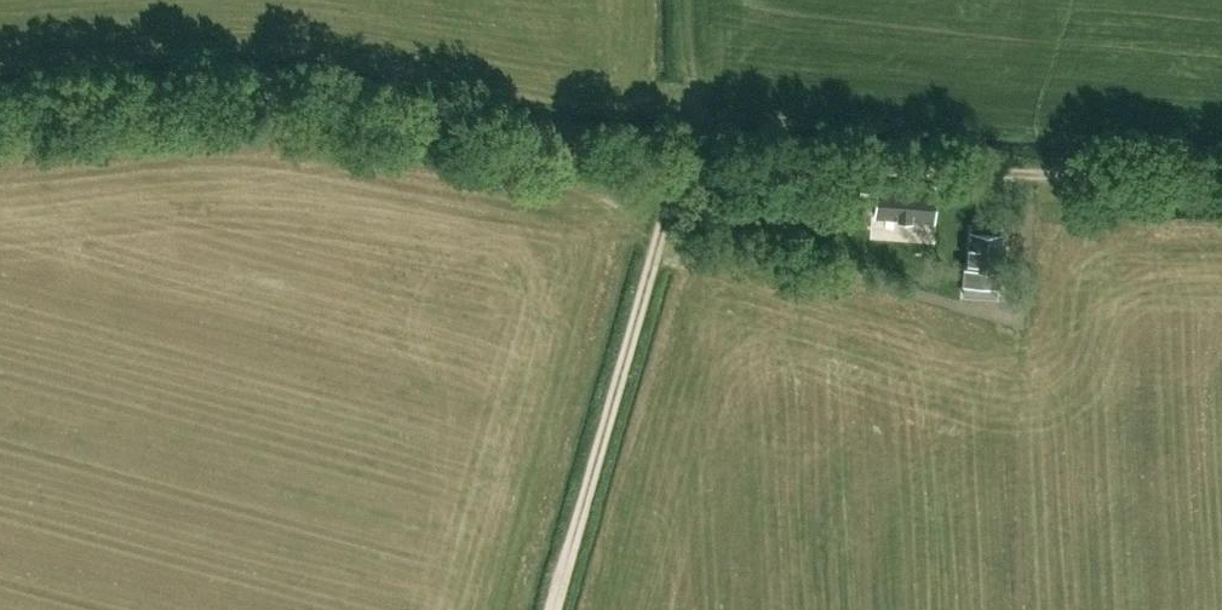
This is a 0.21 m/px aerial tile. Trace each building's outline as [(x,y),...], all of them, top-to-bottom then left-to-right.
[(875,216),(933,220),(935,188),(877,184),(875,216)] [(997,269),(999,269),(1001,233),(970,231),(968,271),(965,271),(964,286),(996,288),(997,269)]
